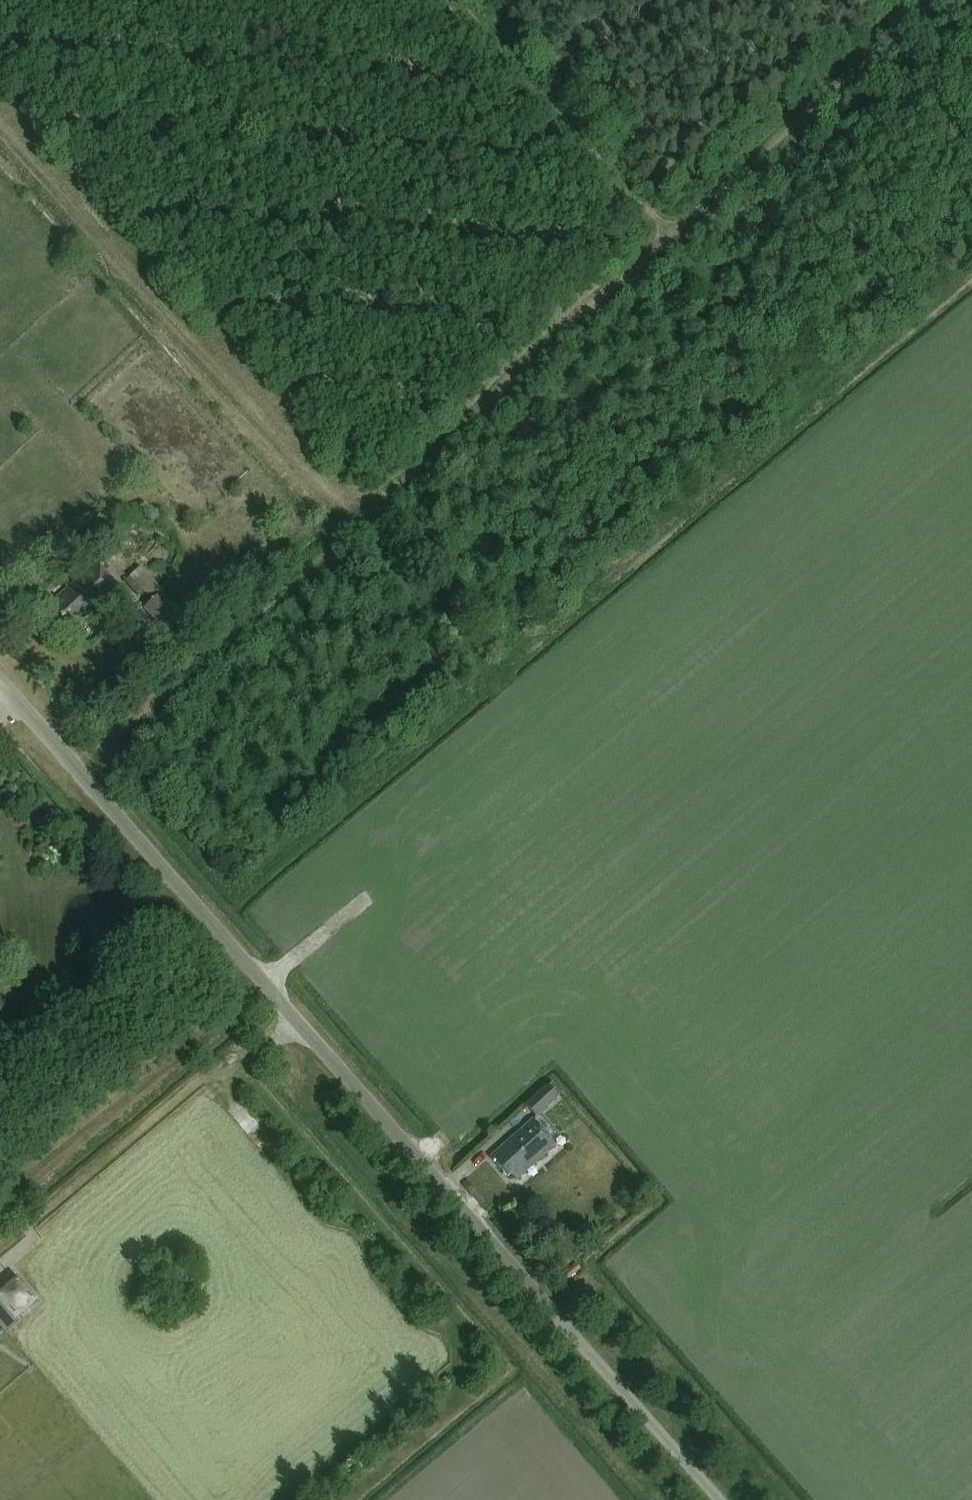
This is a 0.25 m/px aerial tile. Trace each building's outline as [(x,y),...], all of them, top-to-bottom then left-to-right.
[(77,628),(118,591),(96,566),(50,608),(67,627),(72,622),(77,628)] [(163,593),(141,568),(128,579),(151,604),(161,595),(163,593)] [(151,604),(149,605),(144,610),(171,641),(188,626),(161,595),(151,604)] [(559,1099),(548,1086),(526,1106),(537,1118),(559,1099)] [(533,1121),(490,1159),(508,1179),(511,1176),(516,1182),(555,1147),(533,1121)] [(4,1331),(7,1334),(21,1323),(17,1319),(38,1301),(17,1277),(0,1292),(0,1326),(4,1331)]
